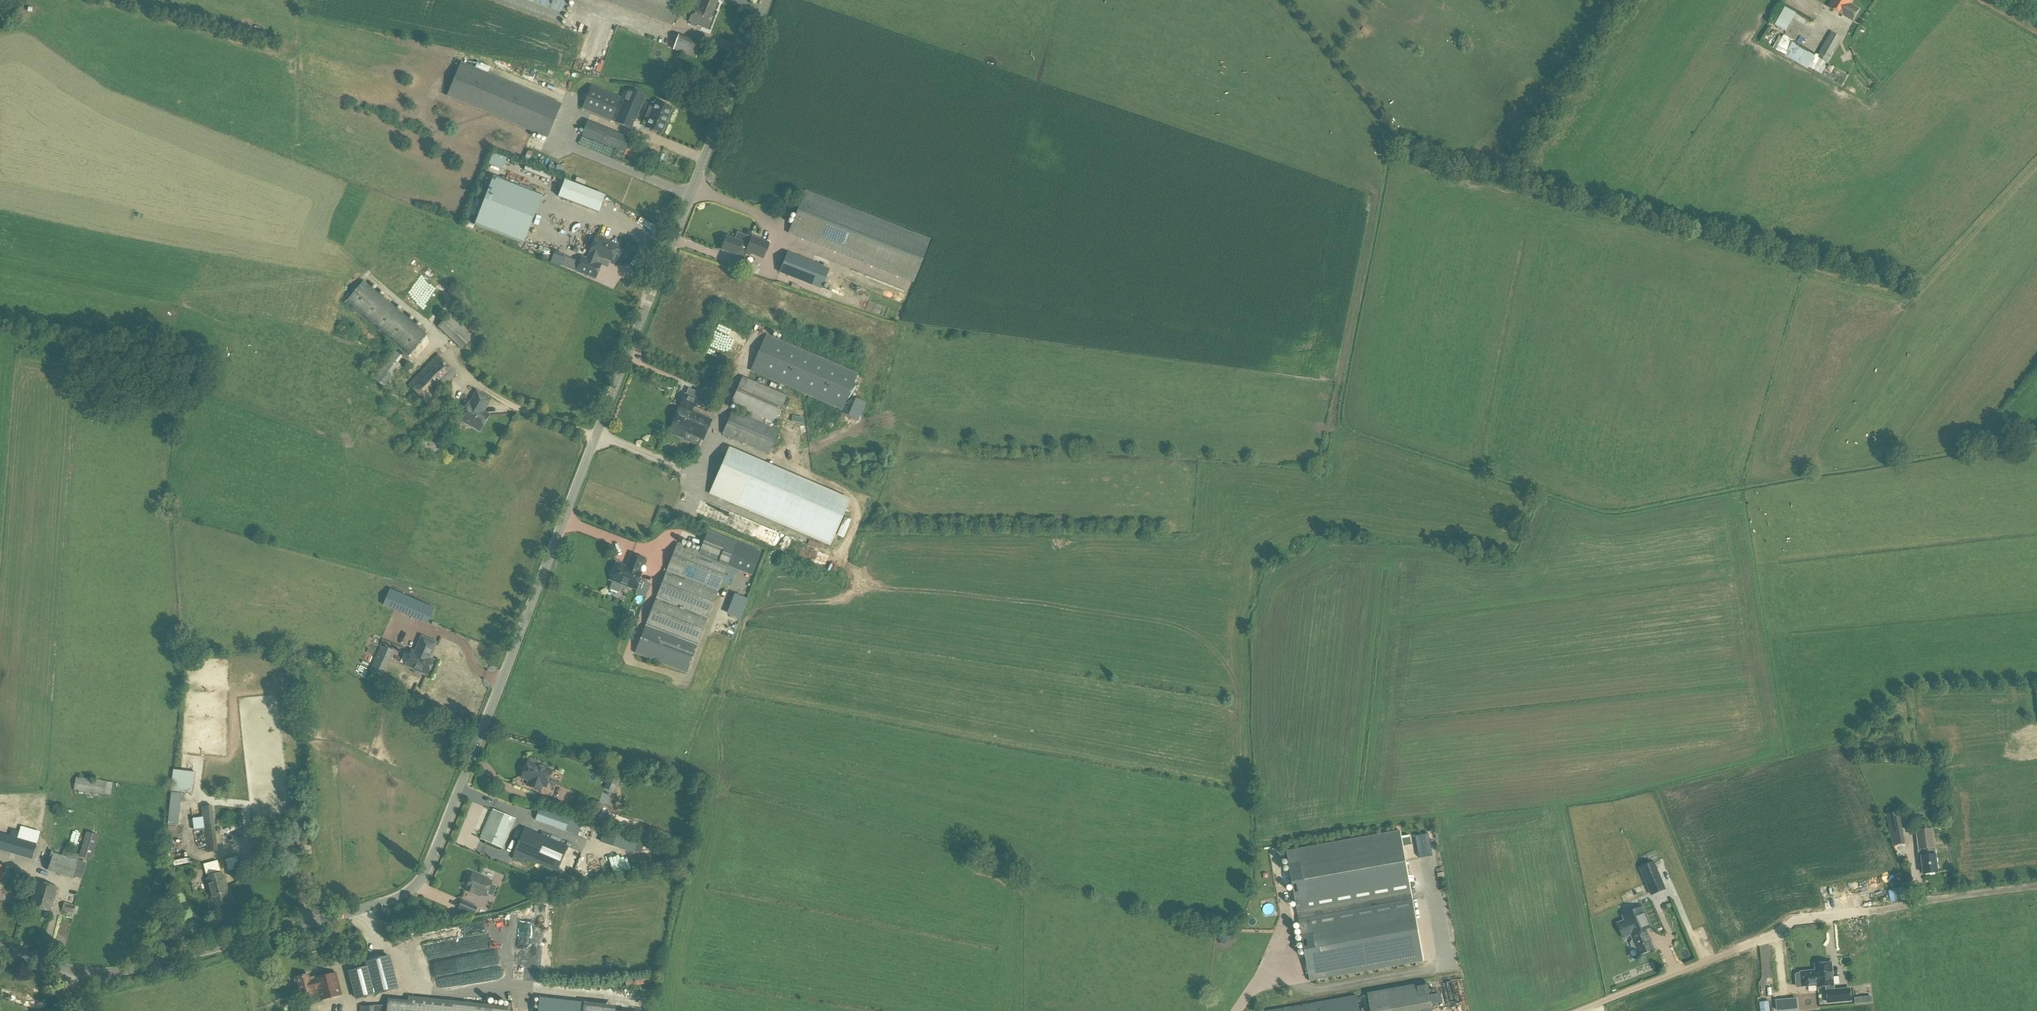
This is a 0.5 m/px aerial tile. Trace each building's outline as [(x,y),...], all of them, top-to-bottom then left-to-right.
[(562,25),(570,0),(489,0),(562,25)] [(689,22),(692,23),(691,25),(692,26),(696,28),(698,27),(698,26),(708,29),(714,12),(713,12),(714,10),(716,11),(718,11),(720,5),(720,4),(717,3),(718,0),(701,0),(698,0),(689,22)] [(1829,8),(1853,21),(1859,10),(1849,4),(1851,0),(1833,0),(1829,8)] [(1811,63),(1808,68),(1820,75),(1826,64),(1841,38),(1831,32),(1818,56),(1815,54),(1814,56),(1811,63)] [(677,39),(673,50),(696,59),(700,48),(677,39)] [(1794,40),(1785,56),(1808,69),(1808,68),(1814,56),(1815,54),(1794,40)] [(1851,50),(1845,53),(1848,60),(1855,58),(1851,50)] [(563,102),(462,61),(448,95),(532,130),(548,136),(563,102)] [(611,121),(621,99),(591,86),(582,109),(611,121)] [(631,129),(645,96),(629,89),(615,123),(631,129)] [(655,102),(645,127),(661,134),(671,109),(655,102)] [(587,122),(581,136),(618,151),(625,153),(626,154),(625,156),(641,162),(645,150),(631,144),(632,140),(587,122)] [(618,151),(615,157),(622,160),(625,153),(618,151)] [(502,170),(506,158),(493,153),(489,165),(502,170)] [(531,168),(527,175),(533,179),(537,172),(531,168)] [(494,177),(476,224),(522,242),(540,196),(494,177)] [(566,180),(558,198),(597,214),(605,195),(566,180)] [(805,191),(788,234),(912,283),(929,240),(805,191)] [(612,206),(620,210),(623,206),(615,201),(612,206)] [(727,236),(722,249),(736,255),(736,256),(743,259),(746,251),(763,258),(769,242),(752,236),(752,238),(738,232),(735,240),(727,236)] [(582,257),(576,273),(594,280),(600,265),(606,268),(609,262),(609,261),(610,261),(616,246),(596,238),(590,254),(588,259),(582,257)] [(551,248),(548,254),(555,258),(558,252),(551,248)] [(788,255),(781,272),(820,287),(827,271),(788,255)] [(574,271),(578,262),(564,257),(561,265),(574,271)] [(895,293),(899,283),(887,279),(883,289),(895,293)] [(363,281),(346,300),(411,354),(427,334),(363,281)] [(856,307),(852,316),(858,319),(863,310),(856,307)] [(450,315),(438,327),(461,350),(473,338),(450,315)] [(716,318),(713,331),(724,333),(727,321),(716,318)] [(732,360),(738,344),(717,338),(717,339),(708,336),(703,350),(732,360)] [(806,360),(755,343),(748,367),(799,383),(806,360)] [(384,363),(373,379),(388,391),(394,384),(395,382),(410,363),(394,351),(384,363)] [(436,356),(407,386),(426,405),(456,375),(436,356)] [(871,368),(872,357),(862,356),(861,367),(871,368)] [(770,421),(783,389),(738,371),(728,397),(762,410),(759,417),(770,421)] [(705,381),(704,385),(716,390),(718,387),(721,379),(708,374),(705,381)] [(672,427),(669,433),(682,438),(685,432),(703,440),(711,420),(692,412),(696,402),(701,404),(704,396),(689,389),(686,395),(685,395),(672,426),(672,427)] [(403,397),(409,401),(413,395),(406,391),(403,397)] [(460,420),(459,420),(463,423),(463,424),(470,428),(470,426),(480,431),(488,416),(482,413),(489,400),(476,394),(469,406),(468,405),(460,420)] [(770,435),(757,430),(761,419),(728,406),(719,430),(766,448),(770,435)] [(423,435),(417,449),(436,457),(442,443),(423,435)] [(721,453),(719,463),(736,466),(738,456),(721,453)] [(646,626),(636,653),(686,673),(737,542),(708,531),(700,552),(678,544),(646,626)] [(762,552),(737,543),(728,566),(753,576),(762,552)] [(614,581),(611,589),(619,592),(622,584),(635,590),(642,573),(640,572),(644,560),(631,555),(627,567),(618,564),(612,581),(614,581)] [(641,580),(636,594),(646,598),(651,584),(641,580)] [(390,590),(384,605),(428,624),(434,609),(390,590)] [(412,651),(405,666),(414,670),(414,672),(414,674),(418,675),(420,675),(421,673),(427,675),(428,672),(430,671),(433,666),(432,664),(433,661),(429,659),(431,655),(436,643),(422,637),(415,653),(412,651)] [(376,656),(370,670),(382,675),(387,661),(376,656)] [(526,762),(520,778),(529,782),(527,787),(538,792),(540,787),(543,788),(550,772),(535,765),(534,766),(526,762)] [(173,770),(171,792),(178,794),(192,795),(195,773),(173,770)] [(618,778),(609,775),(607,781),(616,784),(618,778)] [(76,778),(74,791),(104,795),(106,782),(76,778)] [(592,800),(588,814),(599,817),(604,803),(592,800)] [(211,806),(201,807),(206,853),(218,852),(211,806)] [(540,809),(535,821),(565,831),(569,819),(540,809)] [(492,810),(480,839),(502,849),(514,819),(492,810)] [(1900,811),(1888,813),(1893,844),(1905,842),(1900,811)] [(521,827),(510,852),(552,870),(563,846),(521,827)] [(32,861),(40,833),(21,828),(17,838),(0,833),(0,851),(32,861)] [(1933,828),(1917,829),(1919,857),(1921,857),(1923,873),(1937,872),(1935,855),(1930,855),(1929,848),(1935,848),(1933,828)] [(1414,899),(1412,892),(1401,830),(1287,850),(1293,884),(1311,981),(1425,961),(1414,899)] [(86,832),(79,856),(92,861),(99,837),(86,832)] [(1414,855),(1428,854),(1428,834),(1414,835),(1414,855)] [(470,862),(490,871),(496,857),(476,849),(470,862)] [(507,853),(499,880),(516,885),(520,873),(514,872),(519,857),(507,853)] [(53,855),(47,871),(72,879),(78,861),(53,854),(53,855)] [(237,857),(225,859),(227,870),(240,867),(237,857)] [(217,861),(203,864),(206,875),(220,872),(217,861)] [(1654,862),(1640,868),(1651,894),(1665,888),(1654,862)] [(220,872),(206,875),(208,880),(221,877),(220,872)] [(473,874),(466,891),(475,895),(481,897),(482,895),(486,897),(488,894),(493,896),(497,885),(491,883),(492,881),(484,878),(473,874)] [(208,880),(207,880),(214,908),(230,904),(223,876),(221,877),(208,880)] [(1816,879),(1817,890),(1832,888),(1830,877),(1816,879)] [(1887,883),(1889,896),(1902,893),(1899,881),(1887,883)] [(37,883),(30,906),(51,912),(58,889),(37,883)] [(461,901),(457,909),(473,916),(477,907),(461,901)] [(64,902),(61,912),(73,915),(76,905),(64,902)] [(1651,927),(1642,907),(1622,915),(1624,920),(1617,923),(1623,938),(1624,938),(1623,936),(1627,934),(1627,935),(1629,936),(1631,935),(1633,940),(1631,942),(1631,944),(1632,946),(1633,947),(1636,947),(1639,955),(1654,949),(1646,930),(1651,927)] [(1225,933),(1219,937),(1224,944),(1230,939),(1225,933)] [(1786,950),(1754,951),(1754,960),(1786,959),(1786,950)] [(392,956),(366,963),(368,967),(375,994),(375,995),(400,988),(392,956)] [(1797,974),(1796,976),(1797,987),(1817,985),(1817,987),(1827,986),(1828,991),(1827,991),(1828,1002),(1851,1000),(1850,988),(1833,990),(1832,985),(1833,985),(1831,963),(1827,963),(1826,962),(1825,961),(1821,961),(1820,963),(1819,964),(1815,965),(1816,971),(1800,972),(1801,974),(1797,974)] [(368,967),(348,972),(356,999),(375,994),(368,967)] [(296,978),(296,979),(301,996),(306,995),(308,1005),(321,1001),(321,1000),(340,995),(335,974),(334,975),(315,979),(315,977),(308,979),(307,976),(296,978)] [(1427,982),(1366,994),(1369,1010),(1432,1010),(1427,982)] [(1266,1010),(1360,1010),(1357,995),(1266,1010)] [(586,1002),(540,997),(538,1010),(585,1010),(586,1002)] [(360,1006),(360,1010),(508,1010),(408,999),(407,1003),(388,1001),(387,1006),(378,1006),(360,1006)] [(1797,1009),(1796,999),(1788,999),(1789,1009),(1797,1009)]
